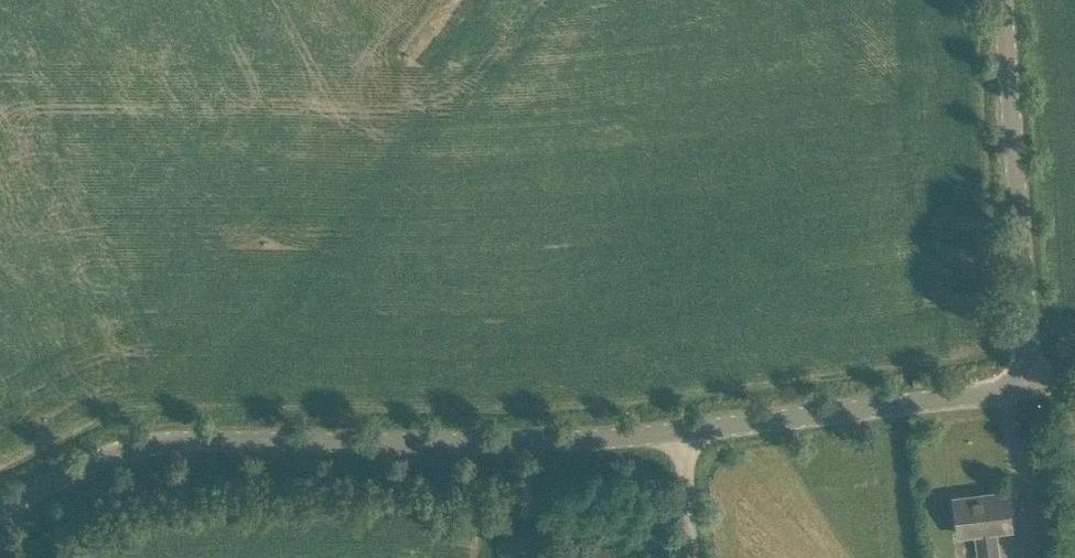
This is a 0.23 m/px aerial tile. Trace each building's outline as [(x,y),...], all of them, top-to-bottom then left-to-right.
[(958,532),(976,530),(980,557),(998,557),(994,528),(1011,525),(1006,490),(953,497),(958,532)]
